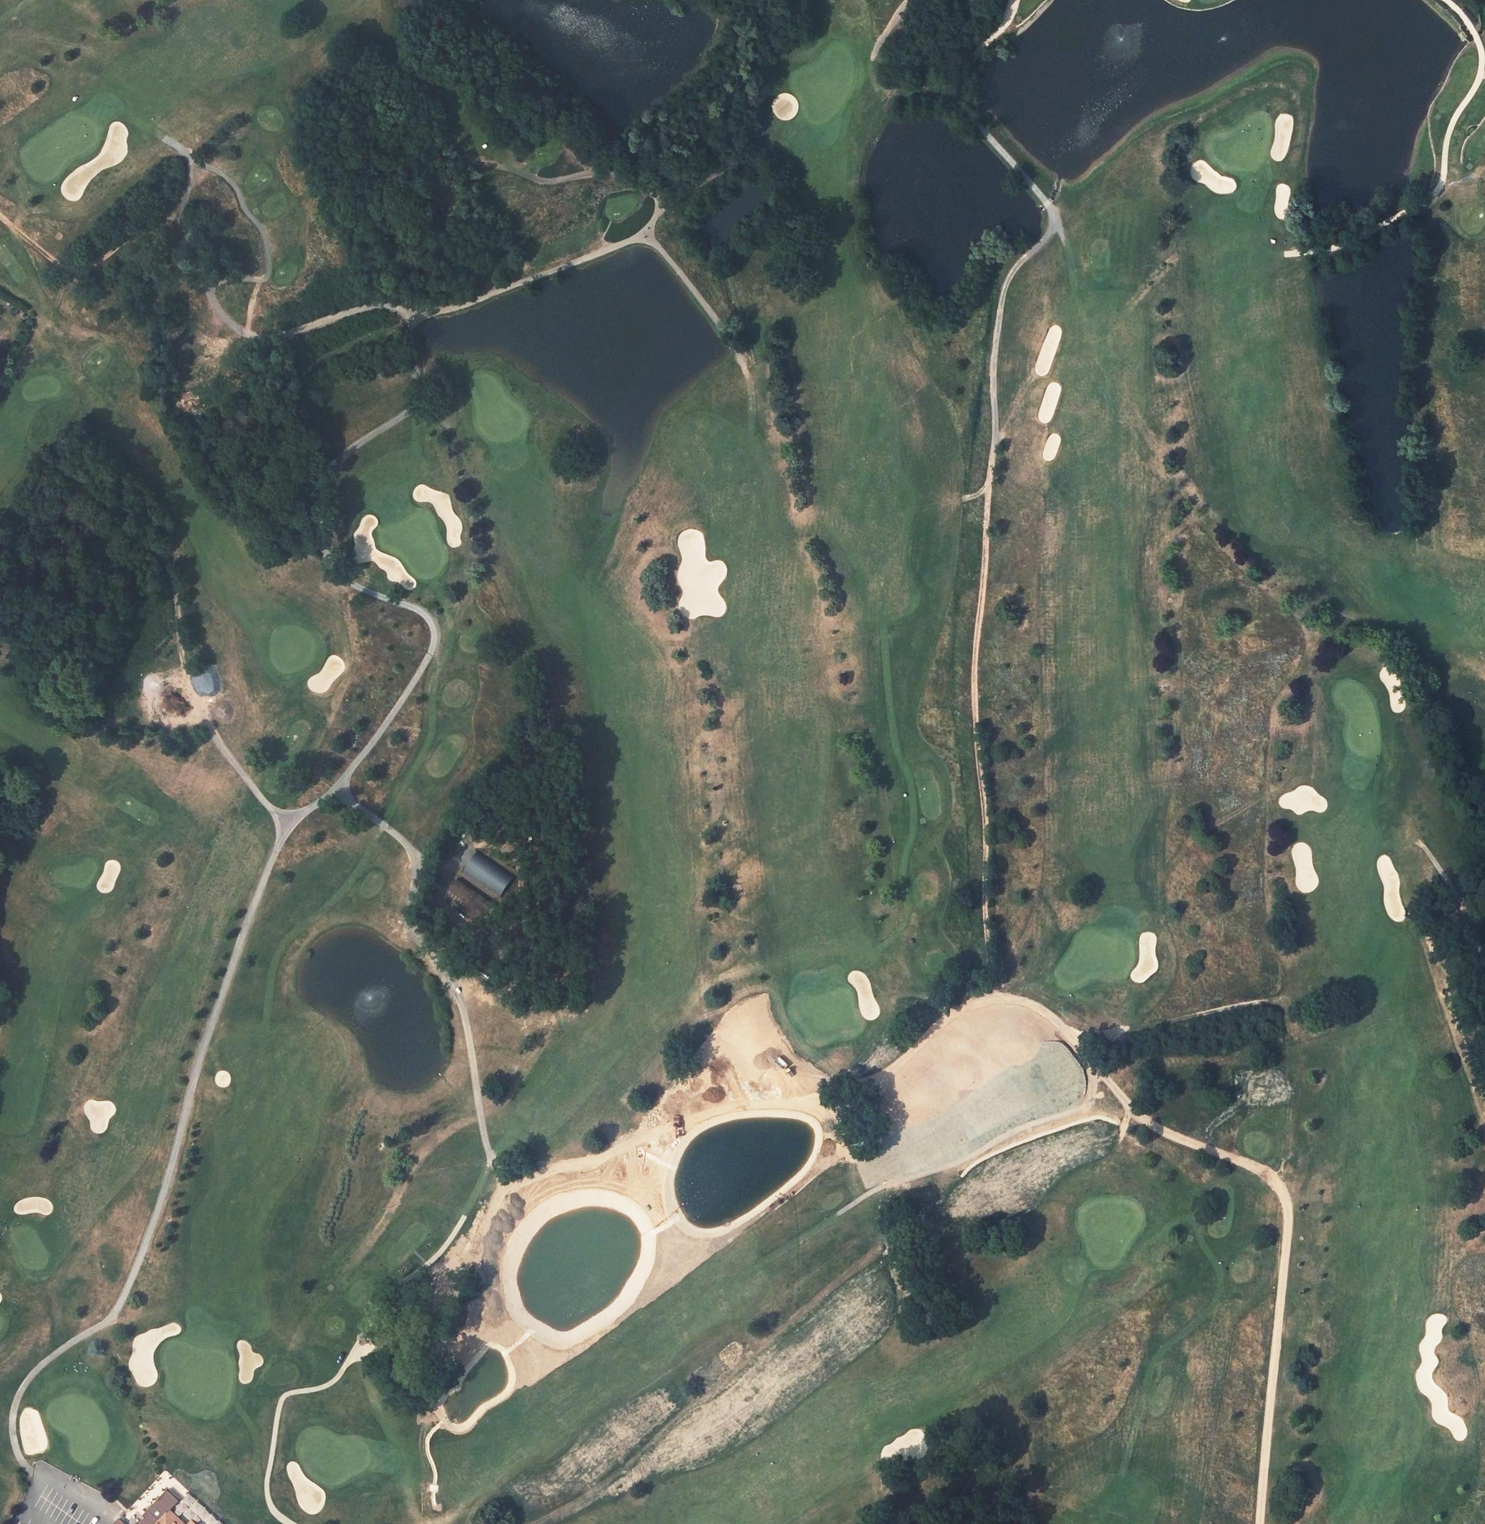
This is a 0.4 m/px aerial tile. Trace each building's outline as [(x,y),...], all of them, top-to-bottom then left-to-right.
[(484,926),(497,907),(456,881),(444,900),(484,926)] [(168,1512),(179,1499),(167,1489),(144,1515),(147,1518),(141,1523),(158,1523),(168,1512)] [(200,1502),(193,1509),(208,1523),(221,1523),(200,1502)] [(168,1512),(158,1523),(182,1523),(168,1512)]
